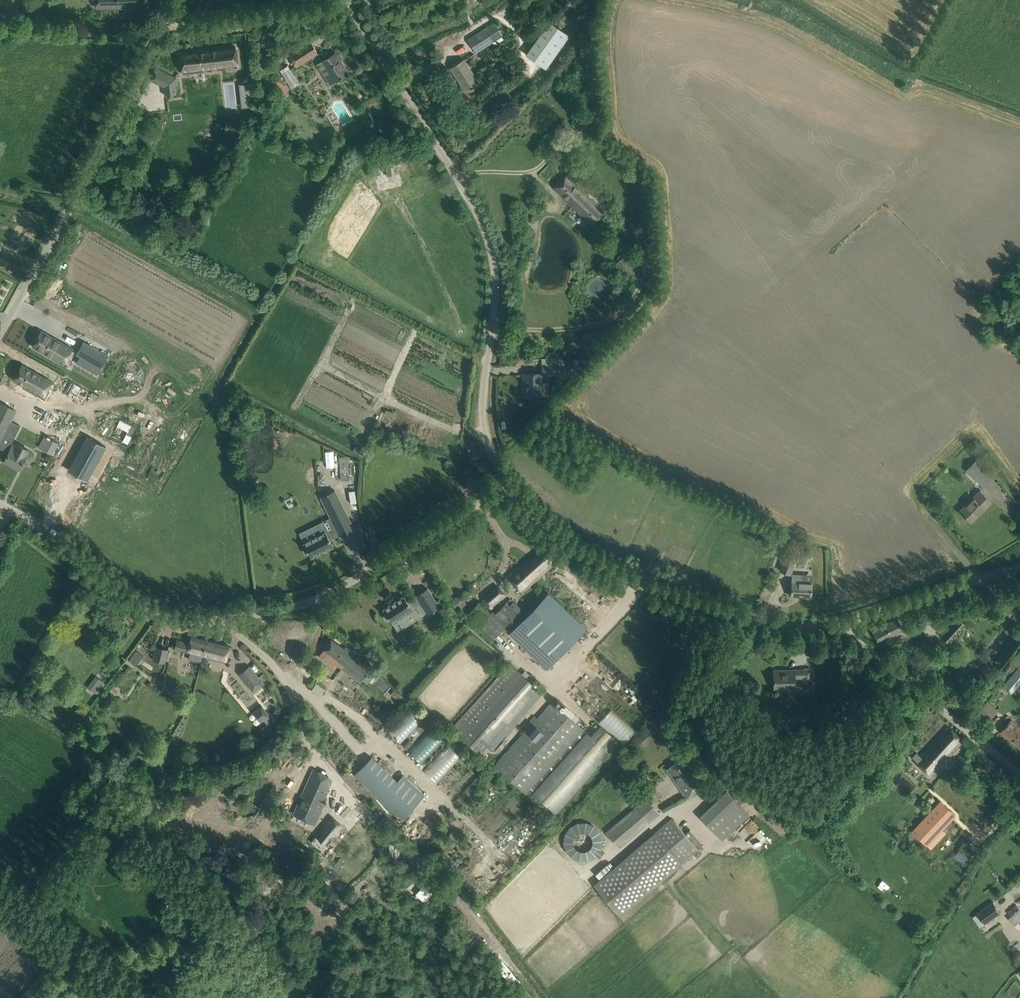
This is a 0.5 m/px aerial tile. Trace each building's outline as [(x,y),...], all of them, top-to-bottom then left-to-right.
[(96,8),(122,8),(122,1),(118,1),(118,0),(93,0),(94,6),(96,5),(96,8)] [(569,35),(550,21),(527,54),(546,68),(569,35)] [(476,52),(502,35),(494,23),(468,40),(476,52)] [(296,66),(318,52),(311,40),(288,54),(296,66)] [(182,74),(192,73),(238,67),(236,47),(179,54),(182,74)] [(330,85),(339,80),(347,74),(339,62),(340,61),(335,53),(317,64),(330,85)] [(466,92),(475,87),(479,84),(464,60),(451,68),(466,92)] [(287,65),(280,70),(291,88),(299,83),(287,65)] [(156,68),(150,79),(163,86),(164,95),(175,94),(174,86),(176,86),(175,78),(162,71),(156,68)] [(248,83),(239,84),(242,107),(251,105),(248,83)] [(592,226),(605,213),(573,180),(575,178),(569,173),(554,188),(592,226)] [(587,286),(593,296),(604,290),(598,280),(587,286)] [(41,331),(32,346),(64,364),(73,348),(41,331)] [(81,342),(74,355),(99,369),(106,357),(81,342)] [(562,360),(558,358),(541,358),(542,366),(542,373),(564,372),(564,365),(564,364),(563,362),(562,360)] [(22,365),(13,380),(24,385),(23,387),(38,395),(43,387),(48,391),(53,382),(22,365)] [(524,396),(534,396),(541,396),(540,373),(523,373),(524,380),(525,380),(526,396),(524,396)] [(62,377),(55,389),(80,403),(86,391),(62,377)] [(28,451),(28,450),(17,444),(16,445),(13,444),(9,443),(11,439),(4,435),(16,411),(9,408),(0,403),(0,452),(7,456),(5,461),(20,468),(23,462),(29,465),(33,456),(34,454),(28,451)] [(58,466),(75,476),(95,441),(78,431),(58,466)] [(45,436),(39,447),(52,454),(58,443),(45,436)] [(476,451),(469,454),(471,461),(479,458),(476,451)] [(351,478),(350,455),(341,455),(342,478),(351,478)] [(993,477),(986,470),(976,460),(966,470),(983,487),(993,477)] [(304,548),(303,551),(304,553),(306,554),(309,554),(311,558),(332,547),(333,547),(329,539),(339,535),(340,536),(354,529),(335,490),(320,497),(330,517),(336,527),(326,532),(325,532),(324,532),(322,528),(302,538),(304,542),(303,543),(305,546),(304,548)] [(991,502),(980,491),(959,511),(971,522),(991,502)] [(544,544),(507,576),(520,592),(558,559),(544,544)] [(790,574),(794,565),(797,555),(787,551),(780,570),(790,574)] [(811,597),(811,587),(811,582),(801,582),(802,575),(792,575),(791,596),(811,597)] [(473,585),(466,592),(471,599),(479,592),(473,585)] [(490,609),(507,595),(498,585),(481,599),(490,609)] [(428,615),(440,607),(427,588),(415,596),(416,597),(408,603),(404,596),(383,609),(385,613),(384,615),(384,617),(385,619),(387,620),(390,620),(392,623),(393,623),(395,627),(414,615),(412,610),(412,609),(421,604),(428,615)] [(548,592),(510,633),(548,669),(586,628),(548,592)] [(478,602),(466,616),(491,641),(493,640),(502,631),(505,627),(522,608),(510,597),(496,613),(493,610),(491,612),(478,602)] [(949,643),(966,625),(958,617),(941,636),(949,643)] [(879,643),(885,640),(886,642),(886,644),(888,647),(890,648),(895,645),(896,643),(894,640),(892,639),(890,637),(904,630),(897,618),(872,632),(879,643)] [(188,659),(201,662),(202,656),(206,640),(191,636),(189,643),(177,640),(174,649),(190,653),(188,659)] [(336,664),(342,668),(353,653),(345,647),(344,648),(331,639),(319,656),(327,662),(333,667),(336,664)] [(202,656),(226,662),(230,646),(206,640),(202,656)] [(157,646),(153,660),(165,663),(168,649),(157,646)] [(136,650),(129,660),(136,665),(143,655),(136,650)] [(360,682),(365,675),(371,667),(353,653),(342,668),(360,682)] [(954,663),(950,654),(941,657),(945,667),(954,663)] [(249,666),(239,674),(253,691),(262,683),(249,666)] [(1019,683),(1019,670),(1019,668),(1003,684),(1011,692),(1019,683)] [(773,670),(774,680),(774,687),(794,687),(794,678),(802,677),(802,687),(812,687),(811,669),(793,669),(793,670),(773,670)] [(501,672),(461,717),(489,742),(538,687),(520,671),(511,681),(501,672)] [(102,682),(95,677),(87,687),(94,693),(102,682)] [(526,793),(584,729),(552,700),(537,717),(534,715),(527,723),(530,725),(495,764),(526,793)] [(988,719),(995,712),(997,709),(987,701),(978,711),(988,719)] [(844,703),(837,713),(844,718),(851,708),(844,703)] [(261,706),(254,712),(254,713),(254,712),(261,721),(263,719),(266,723),(272,719),(261,706)] [(412,708),(390,731),(403,743),(425,719),(412,708)] [(1010,719),(1000,731),(1019,748),(1019,727),(1010,719)] [(930,775),(956,748),(963,740),(948,726),(915,761),(930,775)] [(432,727),(410,749),(423,763),(446,740),(432,727)] [(556,813),(610,752),(587,732),(533,792),(556,813)] [(451,743),(427,767),(440,780),(464,756),(451,743)] [(371,756),(354,775),(403,820),(425,796),(403,775),(397,781),(392,776),(371,756)] [(666,769),(672,777),(685,797),(703,785),(684,757),(666,769)] [(646,771),(635,760),(626,770),(637,781),(646,771)] [(294,814),(304,818),(315,823),(324,802),(325,802),(326,800),(320,798),(329,778),(314,771),(294,814)] [(700,816),(722,839),(748,814),(727,791),(700,816)] [(940,801),(912,830),(915,833),(918,836),(920,834),(921,833),(924,835),(921,838),(927,844),(955,815),(940,801)] [(637,805),(635,807),(646,821),(648,822),(658,813),(654,808),(652,810),(647,804),(643,803),(639,807),(637,805)] [(630,811),(608,831),(619,844),(642,825),(630,811)] [(326,846),(345,824),(332,814),(314,835),(326,846)] [(564,837),(565,844),(567,850),(571,854),(576,858),(582,859),(589,859),(595,857),(600,854),(603,849),(606,842),(606,836),(604,829),(600,824),(594,820),(588,818),(581,818),(575,820),(569,825),(566,830),(564,837)] [(689,830),(685,834),(672,818),(602,877),(629,908),(693,853),(698,849),(694,845),(699,841),(689,830)] [(971,858),(978,850),(966,839),(959,847),(971,858)] [(985,925),(1002,913),(994,902),(978,914),(985,925)] [(1008,913),(1013,919),(1019,913),(1019,909),(1017,905),(1008,913)]
